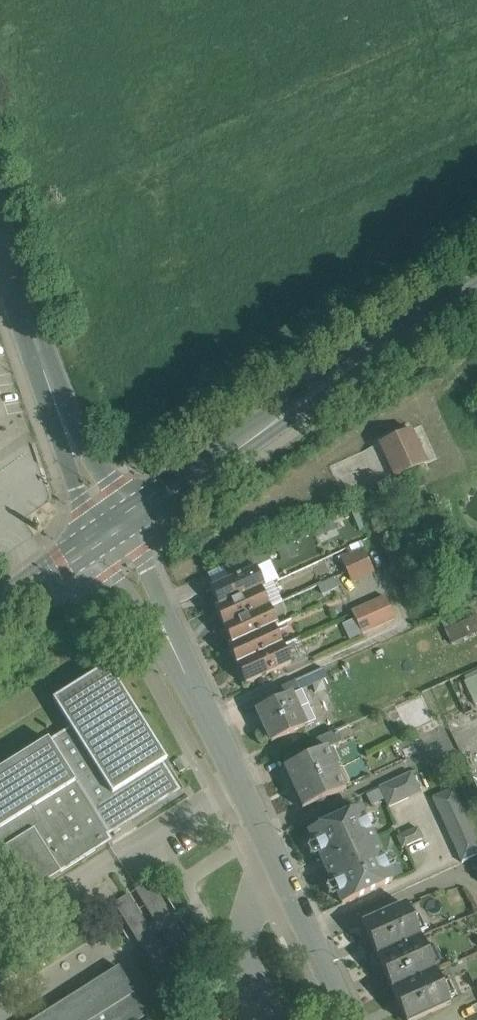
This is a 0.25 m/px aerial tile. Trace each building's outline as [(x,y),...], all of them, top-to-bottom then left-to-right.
[(411,430),(378,445),(394,480),(419,468),(422,474),(429,471),(427,465),(411,430)] [(374,571),(364,549),(352,554),(363,576),(374,571)] [(363,576),(352,554),(341,559),(351,581),(363,576)] [(256,569),(211,589),(219,608),(261,589),(265,587),(256,569)] [(219,608),(216,610),(224,628),(269,607),(261,589),(219,608)] [(396,619),(385,596),(374,601),(384,624),(396,619)] [(384,624),(374,601),(363,606),(373,629),(384,624)] [(363,606),(352,611),(362,633),(373,629),(363,606)] [(269,607),(224,628),(232,646),(274,627),(278,625),(269,607)] [(440,649),(476,634),(476,620),(476,617),(434,634),(440,649)] [(232,646),(228,648),(237,666),(282,645),(274,627),(232,646)] [(282,645),(237,666),(245,685),(291,665),(282,645)] [(167,762),(107,666),(52,701),(70,728),(49,741),(108,836),(180,791),(163,764),(167,762)] [(476,703),(476,674),(464,681),(476,704),(476,703)] [(295,681),(274,690),(279,702),(290,697),(300,692),(295,681)] [(279,702),(256,712),(271,744),(305,729),(304,727),(302,728),(289,699),(291,698),(290,697),(279,702)] [(398,710),(409,733),(434,721),(424,698),(398,710)] [(337,731),(310,743),(314,755),(327,749),(342,742),(337,731)] [(0,769),(0,850),(28,894),(112,842),(108,836),(49,741),(48,740),(0,769)] [(314,755),(283,769),(292,790),(336,770),(327,749),(314,755)] [(336,770),(292,790),(302,811),(346,792),(336,770)] [(421,793),(411,773),(401,778),(410,798),(421,793)] [(410,798),(401,778),(390,783),(399,803),(410,798)] [(390,783),(379,787),(388,808),(399,803),(390,783)] [(453,789),(433,798),(437,809),(458,800),(453,789)] [(458,800),(437,809),(442,820),(463,811),(458,800)] [(360,809),(309,832),(342,904),(393,881),(360,809)] [(463,811),(442,820),(447,831),(468,821),(463,811)] [(468,821),(447,831),(452,841),(473,832),(468,821)] [(423,839),(418,828),(397,838),(402,848),(423,839)] [(452,841),(457,852),(476,843),(476,842),(473,832),(452,841)] [(457,852),(462,863),(470,859),(476,856),(476,843),(457,852)] [(117,901),(161,984),(183,972),(177,961),(193,952),(155,881),(117,901)] [(406,905),(363,924),(377,958),(420,938),(406,905)] [(58,910),(48,916),(60,935),(70,929),(58,910)] [(420,938),(377,958),(392,990),(435,971),(420,938)] [(148,1016),(134,994),(135,994),(119,967),(35,1019),(141,1019),(148,1016)] [(392,990),(406,1019),(417,1019),(451,1005),(435,971),(392,990)]
